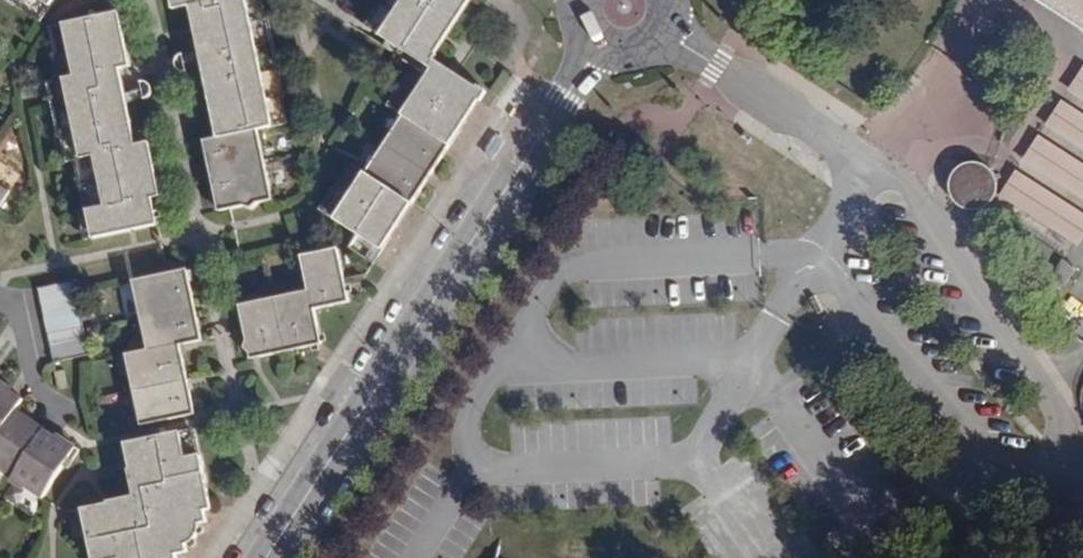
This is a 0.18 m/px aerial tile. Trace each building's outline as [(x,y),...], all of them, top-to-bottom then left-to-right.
[(14,6),(12,11),(37,26),(54,0),(6,0),(14,6)] [(104,18),(112,50),(113,56),(123,54),(111,0),(100,0),(104,18)] [(171,12),(182,10),(180,0),(168,0),(171,12)] [(273,56),(265,17),(261,18),(257,0),(180,0),(182,10),(189,9),(198,6),(208,45),(197,47),(201,61),(214,58),(217,70),(273,56)] [(387,6),(383,7),(369,30),(419,62),(428,68),(436,56),(428,49),(459,0),(390,0),(387,6)] [(472,0),(459,0),(428,49),(436,56),(472,0)] [(1031,1),(1082,35),(1082,0),(1031,0),(1031,1)] [(198,6),(189,9),(189,12),(197,47),(208,45),(198,6)] [(57,86),(103,75),(115,72),(116,72),(127,70),(123,54),(113,56),(112,50),(104,18),(50,30),(56,57),(50,59),(57,86)] [(214,58),(201,61),(206,85),(213,84),(277,70),(273,56),(217,70),(214,58)] [(451,130),(459,134),(464,126),(480,102),(428,68),(419,62),(390,106),(404,116),(411,120),(411,119),(421,103),(426,107),(431,101),(458,120),(458,121),(451,130)] [(226,203),(228,210),(245,206),(252,210),(257,203),(273,199),(258,130),(285,124),(279,97),(283,97),(277,70),(213,84),(206,85),(210,101),(220,97),(220,99),(229,137),(219,140),(204,144),(218,205),(225,203),(226,203)] [(1082,70),(1065,95),(1082,106),(1082,70)] [(121,96),(122,96),(116,72),(115,72),(103,75),(57,86),(46,88),(51,113),(59,111),(57,97),(57,96),(61,95),(103,86),(105,85),(107,99),(109,99),(121,96)] [(114,113),(125,110),(122,97),(122,96),(121,96),(109,99),(107,99),(105,85),(103,86),(61,95),(57,96),(57,97),(59,111),(51,113),(56,140),(61,141),(67,166),(72,164),(74,176),(77,175),(85,202),(81,203),(84,215),(80,217),(88,242),(156,227),(153,213),(162,210),(156,188),(145,190),(138,159),(148,157),(149,156),(146,145),(134,148),(122,150),(114,113)] [(220,99),(220,97),(210,101),(219,140),(229,137),(220,99)] [(338,192),(323,214),(381,251),(390,239),(381,233),(400,204),(409,209),(459,134),(451,130),(458,121),(458,120),(431,101),(426,107),(421,103),(411,119),(411,120),(404,116),(364,177),(357,172),(342,194),(338,192)] [(1059,104),(1044,128),(1082,153),(1082,119),(1059,104)] [(134,148),(146,145),(144,134),(144,133),(130,136),(125,110),(114,113),(122,150),(134,148)] [(1038,138),(1020,164),(1082,205),(1082,166),(1038,138)] [(145,190),(156,188),(149,156),(148,157),(138,159),(145,190)] [(997,200),(998,194),(998,191),(994,180),(986,172),(978,167),(967,166),(956,169),(949,175),(944,182),(941,191),(942,199),(945,208),(949,213),(955,218),(966,222),(975,222),(983,219),(990,213),(997,200)] [(1013,176),(997,200),(1079,253),(1082,247),(1082,221),(1013,176)] [(220,212),(228,210),(226,203),(225,203),(218,205),(220,212)] [(390,239),(409,209),(400,204),(381,233),(390,239)] [(309,292),(238,308),(249,354),(258,352),(258,360),(314,347),(311,338),(319,337),(313,311),(349,303),(337,250),(300,258),(309,292)] [(187,272),(134,283),(150,354),(128,359),(144,428),(195,417),(179,347),(200,342),(187,272)] [(74,283),(38,291),(55,365),(91,357),(74,283)] [(321,346),(319,337),(311,338),(314,347),(321,346)] [(250,362),(258,360),(258,352),(249,354),(250,362)] [(14,479),(11,484),(43,504),(73,455),(20,421),(17,427),(15,426),(10,422),(14,417),(21,405),(0,391),(0,470),(14,479)] [(14,417),(10,422),(15,426),(17,427),(20,421),(14,417)] [(134,447),(142,482),(133,484),(132,485),(135,500),(118,504),(120,512),(87,520),(95,557),(179,557),(179,555),(173,533),(170,521),(183,518),(207,512),(214,510),(202,457),(197,457),(192,433),(134,447)] [(123,450),(132,485),(133,484),(142,482),(134,447),(123,450)] [(85,511),(87,520),(120,512),(118,504),(85,511)] [(188,553),(187,546),(189,546),(193,543),(198,538),(200,532),(200,525),(208,524),(207,512),(183,518),(170,521),(173,533),(179,555),(188,553)]
